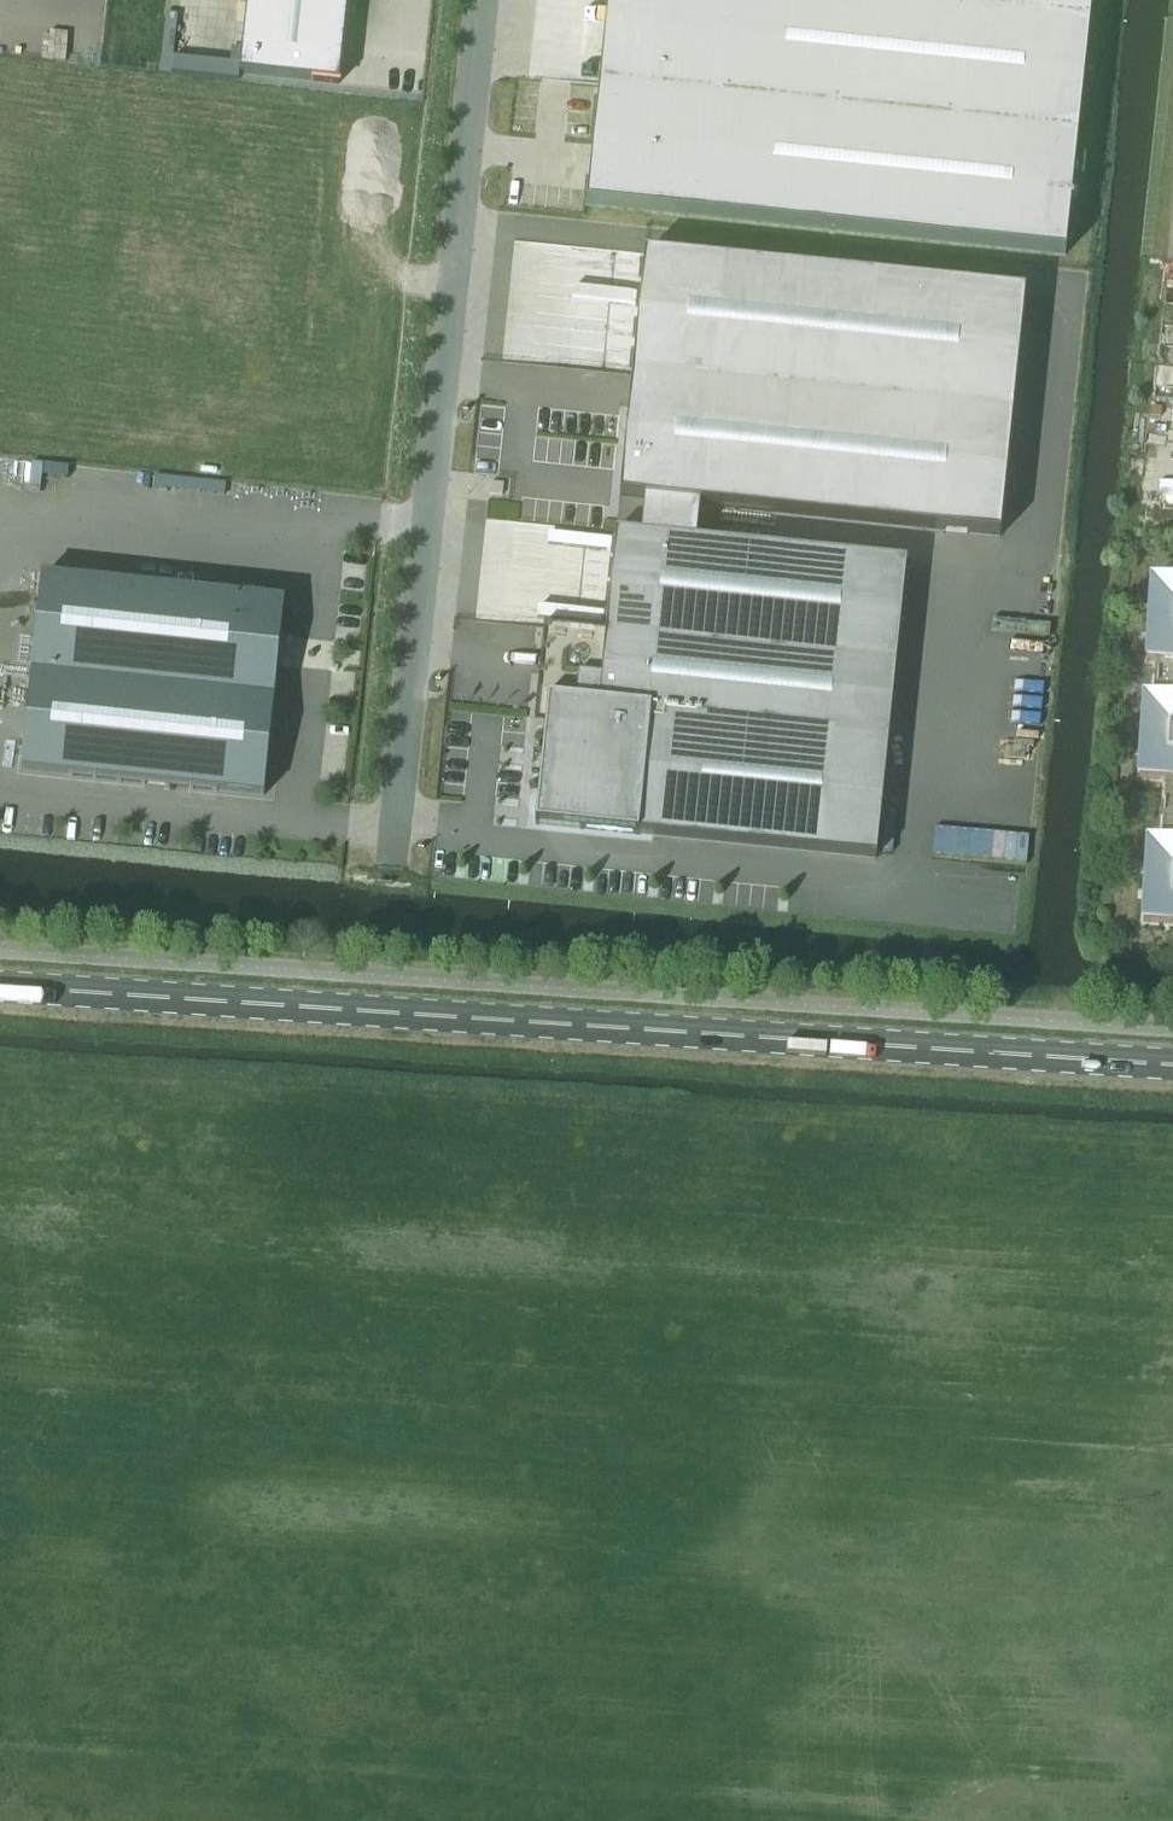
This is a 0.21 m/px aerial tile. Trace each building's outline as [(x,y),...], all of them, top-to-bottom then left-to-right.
[(240,73),(339,84),(348,0),(248,0),(240,73)] [(598,85),(598,86),(586,206),(1066,256),(1093,0),(607,0),(598,85)] [(645,500),(641,535),(696,540),(700,506),(1000,537),(1025,292),(644,253),(631,375),(632,376),(620,498),(645,500)] [(155,476),(154,487),(165,488),(166,477),(166,476),(155,475),(155,476)] [(534,749),(531,774),(535,774),(535,773),(541,774),(536,821),(535,825),(539,825),(539,824),(579,829),(583,830),(583,829),(635,834),(635,835),(639,835),(639,834),(876,858),(906,562),(696,540),(641,535),(615,532),(605,633),(544,627),(544,629),(534,726),(546,727),(543,750),(537,750),(537,749),(534,749)] [(283,605),(42,579),(21,773),(263,799),(283,605)] [(1151,581),(1145,661),(1155,662),(1152,699),(1143,698),(1138,778),(1164,780),(1160,843),(1147,842),(1142,922),(1172,924),(1172,582),(1151,581)]
